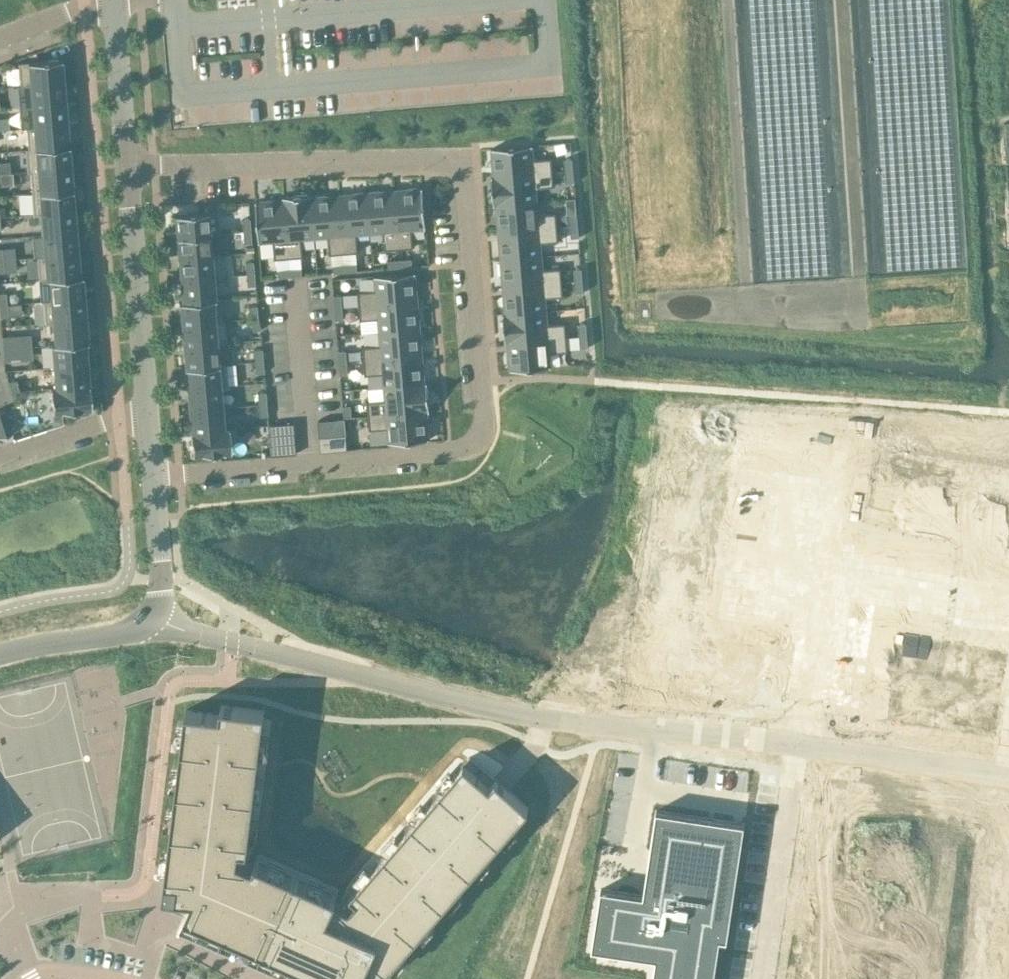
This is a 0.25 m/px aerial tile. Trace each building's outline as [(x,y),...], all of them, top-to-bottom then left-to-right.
[(62,59),(19,62),(20,85),(64,81),(62,59)] [(65,103),(64,81),(20,85),(21,86),(30,85),(32,106),(65,103)] [(67,124),(65,103),(32,106),(34,126),(26,127),(26,128),(67,124)] [(69,146),(67,124),(26,128),(28,148),(26,149),(26,150),(69,146)] [(553,172),(552,157),(534,159),(533,145),(492,148),(494,176),(492,176),(492,177),(553,172)] [(71,167),(69,146),(26,150),(28,171),(71,167)] [(573,158),(565,158),(566,170),(574,170),(573,158)] [(72,184),(71,167),(28,171),(28,172),(30,172),(32,192),(73,189),(72,184)] [(575,182),(574,170),(566,170),(567,182),(575,182)] [(554,186),(553,172),(492,177),(494,204),(538,201),(537,187),(554,186)] [(426,228),(423,187),(394,189),(399,248),(414,247),(412,229),(426,228)] [(75,210),(73,189),(32,192),(34,214),(75,210)] [(399,248),(394,189),(367,192),(370,233),(384,232),(385,250),(399,248)] [(370,233),(367,192),(339,194),(344,253),(359,252),(357,234),(370,233)] [(315,237),(312,194),(284,196),(289,258),(304,256),(302,238),(315,237)] [(344,253),(339,194),(313,196),(313,194),(312,194),(315,237),(329,236),(330,254),(344,253)] [(289,258),(284,196),(283,196),(283,199),(256,201),(259,242),(273,241),(275,259),(289,258)] [(539,214),(538,201),(494,204),(494,205),(497,205),(499,232),(558,227),(557,212),(539,214)] [(76,232),(75,210),(34,214),(34,215),(41,214),(43,235),(76,232)] [(210,234),(208,211),(174,214),(176,237),(210,234)] [(577,213),(569,213),(570,225),(578,225),(577,213)] [(252,230),(251,218),(243,218),(244,230),(252,230)] [(579,237),(578,225),(570,225),(571,237),(579,237)] [(542,256),(541,242),(559,241),(558,227),(499,232),(501,259),(542,256)] [(253,242),(252,230),(244,230),(245,243),(253,242)] [(78,254),(76,232),(43,235),(44,255),(37,256),(37,257),(78,254)] [(212,254),(210,234),(176,237),(178,258),(212,255),(221,254),(221,253),(212,254)] [(80,275),(78,254),(37,257),(39,279),(49,279),(82,276),(82,275),(80,275)] [(223,275),(221,254),(212,255),(178,258),(180,279),(213,276),(223,275)] [(562,282),(561,267),(543,269),(542,256),(501,259),(504,287),(562,282)] [(412,258),(400,259),(401,267),(413,266),(412,258)] [(401,267),(400,259),(388,260),(389,268),(401,267)] [(256,273),(255,261),(247,261),(248,273),(256,273)] [(357,263),(345,264),(346,272),(358,271),(357,263)] [(346,272),(345,264),(333,265),(334,273),(346,272)] [(302,267),(290,268),(291,276),(303,275),(302,267)] [(291,276),(290,268),(278,269),(279,277),(291,276)] [(582,268),(574,268),(575,280),(583,280),(582,268)] [(418,300),(416,272),(375,275),(376,290),(358,291),(359,305),(418,300)] [(256,279),(256,273),(248,273),(249,286),(257,285),(256,279)] [(223,277),(223,275),(213,276),(180,279),(182,301),(179,301),(179,302),(220,299),(220,298),(215,298),(214,278),(223,277)] [(83,279),(82,276),(49,279),(50,299),(43,300),(43,301),(84,298),(83,279)] [(584,291),(583,280),(575,280),(576,292),(584,291)] [(564,296),(562,282),(504,287),(506,313),(503,313),(503,314),(547,311),(546,297),(564,296)] [(342,295),(334,295),(335,307),(343,307),(342,295)] [(86,319),(84,298),(43,301),(45,323),(86,319)] [(222,320),(220,299),(179,302),(181,323),(222,320)] [(421,328),(418,300),(359,305),(361,320),(379,318),(380,331),(421,328)] [(7,304),(0,305),(0,314),(0,317),(8,316),(7,304)] [(260,317),(259,305),(251,306),(252,318),(260,317)] [(344,319),(343,307),(335,307),(336,319),(344,319)] [(567,337),(566,322),(548,324),(547,311),(503,314),(506,342),(567,337)] [(261,329),(260,317),(252,318),(253,330),(261,329)] [(88,341),(86,319),(45,323),(45,324),(52,323),(54,344),(52,344),(88,341)] [(222,321),(222,320),(181,323),(183,345),(217,342),(215,322),(222,321)] [(587,323),(579,323),(580,335),(588,335),(587,323)] [(423,355),(421,328),(380,331),(381,345),(363,346),(364,360),(423,355)] [(589,347),(588,335),(580,335),(581,347),(589,347)] [(10,336),(2,336),(3,348),(11,348),(10,336)] [(568,351),(567,337),(506,342),(506,343),(508,343),(511,370),(552,367),(550,353),(568,351)] [(87,364),(85,342),(54,344),(52,344),(54,367),(87,364)] [(218,363),(217,342),(183,345),(185,367),(223,364),(223,362),(218,363)] [(12,360),(11,348),(3,348),(4,360),(12,360)] [(263,360),(262,348),(254,349),(255,361),(263,360)] [(339,350),(340,362),(348,362),(347,350),(339,350)] [(425,382),(423,355),(364,360),(365,375),(383,373),(384,386),(428,383),(428,382),(425,382)] [(264,372),(263,360),(255,361),(256,373),(264,372)] [(349,374),(348,362),(340,362),(341,374),(349,374)] [(89,385),(87,364),(54,367),(55,387),(51,387),(51,388),(89,385)] [(223,365),(223,364),(185,367),(187,388),(225,385),(223,365)] [(16,379),(9,382),(12,393),(20,391),(16,379)] [(430,410),(428,383),(384,386),(385,400),(367,401),(369,415),(430,410)] [(91,408),(89,385),(51,388),(53,411),(72,409),(72,414),(87,413),(87,408),(91,408)] [(225,386),(225,385),(187,388),(188,410),(222,407),(220,386),(225,386)] [(267,403),(266,391),(258,392),(259,404),(267,403)] [(268,415),(267,403),(259,404),(260,416),(268,415)] [(343,405),(344,417),(352,417),(351,405),(343,405)] [(224,427),(222,407),(188,410),(190,432),(229,428),(229,427),(224,427)] [(5,408),(0,410),(0,437),(12,433),(13,433),(11,429),(5,408)] [(430,439),(428,411),(430,411),(430,410),(369,415),(370,430),(388,428),(389,442),(430,439)] [(294,423),(272,425),(275,454),(296,453),(294,423)] [(231,451),(229,428),(190,432),(192,454),(195,454),(196,458),(211,457),(211,452),(231,451)] [(346,434),(320,437),(321,451),(348,449),(346,434)] [(877,456),(871,500),(893,503),(900,459),(877,456)] [(900,459),(893,503),(914,506),(921,462),(900,459)] [(921,462),(914,506),(936,509),(942,468),(922,465),(922,462),(921,462)] [(942,468),(936,509),(957,513),(964,469),(963,468),(962,471),(942,468)] [(964,469),(957,513),(978,516),(985,472),(964,469)] [(985,472),(978,516),(1001,519),(1007,478),(986,474),(986,472),(985,472)] [(675,493),(647,683),(772,701),(779,658),(697,645),(718,500),(675,493)] [(846,666),(839,710),(859,713),(866,669),(846,666)] [(866,669),(859,713),(878,716),(885,672),(866,669)] [(885,672),(878,716),(897,718),(898,716),(904,674),(885,672)] [(923,677),(904,674),(898,716),(917,719),(923,677)] [(923,677),(917,719),(936,722),(942,680),(923,677)] [(942,680),(936,722),(955,725),(961,683),(942,680)] [(955,725),(954,727),(973,730),(980,686),(961,683),(955,725)] [(993,730),(999,689),(980,686),(973,730),(992,733),(993,730)] [(993,730),(1008,733),(1008,690),(999,689),(993,730)] [(164,894),(177,896),(175,908),(186,912),(185,915),(178,932),(282,978),(373,978),(378,973),(382,977),(529,807),(502,784),(468,756),(342,904),(335,901),(337,897),(255,861),(253,865),(246,862),(265,709),(221,704),(220,714),(187,710),(167,867),(164,894)] [(878,805),(872,847),(894,850),(892,860),(908,862),(912,834),(897,832),(901,806),(879,803),(878,805)] [(592,948),(656,957),(653,978),(714,978),(720,938),(727,939),(745,822),(657,809),(647,869),(644,894),(601,888),(592,948)]
